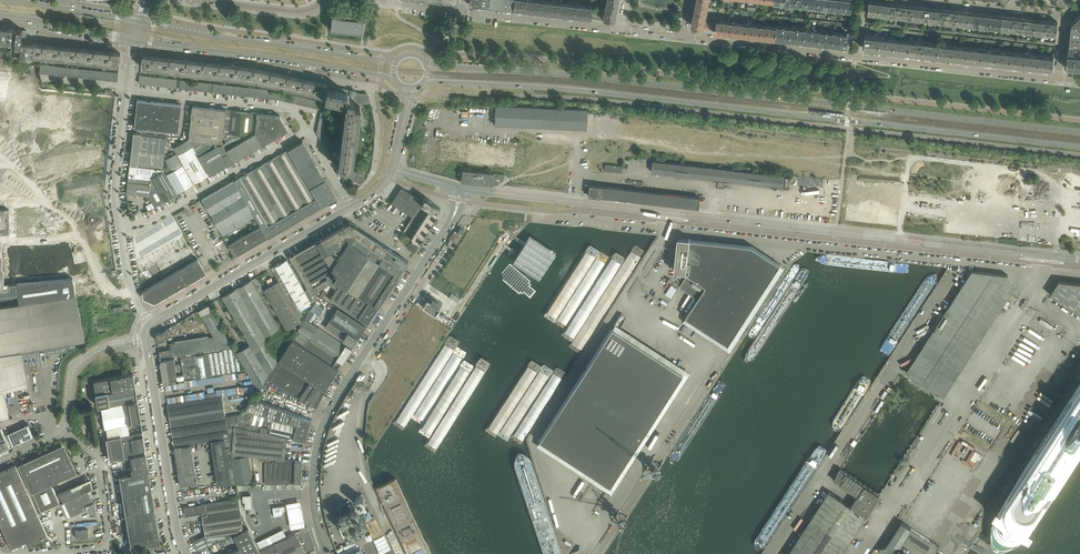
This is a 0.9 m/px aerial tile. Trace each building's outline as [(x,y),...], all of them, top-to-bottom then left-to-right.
[(513,9),(530,11),(531,0),(514,0),(513,9)] [(530,11),(547,13),(549,1),(539,0),(531,0),(530,11)] [(876,1),(871,0),(869,0),(869,2),(868,14),(874,15),(876,1)] [(547,13),(564,15),(566,3),(549,1),(547,13)] [(566,3),(564,15),(581,17),(583,5),(566,3)] [(594,8),(593,17),(614,21),(615,17),(617,5),(606,3),(605,9),(594,8)] [(708,6),(697,3),(695,11),(707,13),(708,6)] [(583,5),(581,17),(590,18),(590,16),(593,16),(593,17),(594,8),(592,7),(592,6),(583,5)] [(707,13),(695,11),(694,18),(705,20),(707,13)] [(367,20),(364,20),(364,19),(361,19),(352,18),(352,15),(351,15),(346,14),(344,14),(344,17),(335,16),(332,16),(332,17),(330,30),(362,34),(363,24),(367,24),(367,20)] [(1071,23),(1070,26),(1079,27),(1079,18),(1078,16),(1071,23)] [(705,20),(694,18),(692,26),(704,28),(705,20)] [(717,22),(705,20),(704,28),(716,30),(717,22)] [(717,20),(717,22),(716,30),(716,32),(723,33),(725,21),(717,20)] [(732,22),(725,21),(723,33),(731,33),(732,22)] [(740,23),(732,22),(731,33),(738,34),(740,23)] [(747,23),(740,23),(738,34),(746,35),(747,23)] [(755,24),(747,23),(746,35),(753,36),(755,24)] [(762,25),(755,24),(753,36),(761,37),(762,25)] [(770,26),(762,25),(761,37),(768,38),(770,26)] [(777,27),(770,26),(768,38),(775,39),(777,27)] [(818,43),(820,31),(812,30),(812,26),(809,26),(808,30),(805,30),(804,42),(818,43)] [(777,27),(775,39),(790,40),(791,28),(777,27)] [(805,30),(791,28),(790,40),(804,42),(805,30)] [(27,30),(17,29),(15,44),(14,56),(26,57),(28,42),(25,42),(27,30)] [(834,33),(820,31),(818,43),(833,45),(834,33)] [(849,35),(834,33),(833,45),(846,47),(847,45),(849,35)] [(873,36),(865,35),(864,47),(865,49),(872,50),(873,36)] [(880,37),(873,36),(872,50),(879,50),(880,37)] [(888,37),(880,37),(879,50),(886,51),(888,37)] [(895,38),(888,37),(886,51),(893,52),(895,38)] [(902,39),(895,38),(893,52),(900,53),(902,39)] [(909,40),(902,39),(900,53),(908,54),(909,40)] [(916,41),(909,40),(908,54),(915,54),(916,41)] [(924,41),(916,41),(915,54),(922,55),(924,41)] [(931,42),(924,41),(922,55),(929,56),(931,42)] [(938,43),(931,42),(929,56),(937,57),(938,43)] [(1077,44),(1069,42),(1067,54),(1073,55),(1073,54),(1074,48),(1075,48),(1076,47),(1077,44)] [(32,55),(49,57),(51,45),(34,43),(32,55)] [(945,44),(938,43),(937,57),(944,58),(945,44)] [(953,45),(945,44),(944,58),(951,59),(953,45)] [(49,57),(66,59),(68,47),(51,45),(49,57)] [(960,46),(953,45),(951,59),(958,59),(960,46)] [(967,46),(960,46),(958,59),(966,60),(967,46)] [(974,47),(967,46),(966,60),(973,61),(974,47)] [(66,59),(83,61),(85,49),(68,47),(66,59)] [(982,48),(974,47),(973,61),(980,62),(982,48)] [(1001,64),(1002,50),(1001,50),(1001,48),(997,47),(996,50),(994,63),(1001,64)] [(989,49),(982,48),(980,62),(987,63),(989,49)] [(83,61),(100,63),(102,51),(85,49),(83,61)] [(996,50),(989,49),(987,63),(994,63),(996,50)] [(1010,51),(1002,50),(1001,64),(1009,65),(1010,51)] [(102,51),(100,63),(117,65),(118,58),(120,58),(120,53),(102,51)] [(1017,52),(1010,51),(1009,65),(1016,66),(1017,52)] [(1025,53),(1017,52),(1016,66),(1023,67),(1025,53)] [(1032,54),(1025,53),(1023,67),(1030,68),(1032,54)] [(1039,55),(1032,54),(1030,68),(1037,68),(1039,55)] [(1073,69),(1075,54),(1073,54),(1073,55),(1067,54),(1066,68),(1073,69)] [(143,68),(151,69),(152,56),(142,55),(142,60),(141,60),(144,61),(143,68)] [(1046,55),(1039,55),(1037,68),(1044,69),(1046,55)] [(1052,70),(1054,56),(1046,55),(1044,69),(1052,70)] [(152,56),(151,69),(159,70),(161,57),(152,56)] [(159,70),(168,70),(169,58),(161,57),(159,70)] [(168,70),(176,71),(177,59),(169,58),(168,70)] [(177,59),(176,71),(184,72),(186,60),(177,59)] [(194,61),(186,60),(184,72),(193,73),(194,61)] [(193,73),(201,74),(203,62),(194,61),(193,73)] [(201,74),(210,75),(211,63),(203,62),(201,74)] [(211,63),(210,75),(218,76),(219,64),(211,63)] [(40,72),(44,72),(48,73),(48,65),(41,64),(40,72)] [(218,76),(226,77),(228,65),(219,64),(218,76)] [(48,65),(48,73),(55,74),(56,66),(48,65)] [(228,65),(226,77),(235,78),(236,66),(228,65)] [(56,66),(55,74),(62,75),(63,67),(56,66)] [(244,67),(236,66),(235,78),(243,79),(244,67)] [(63,67),(62,75),(69,75),(70,67),(63,67)] [(70,67),(69,75),(77,76),(77,68),(70,67)] [(250,80),(251,80),(253,68),(244,67),(243,79),(250,80)] [(253,68),(251,80),(252,80),(259,82),(261,70),(253,68)] [(82,69),(81,77),(88,77),(89,70),(82,69)] [(89,70),(88,77),(95,78),(96,70),(89,70)] [(96,70),(95,78),(102,79),(103,71),(96,70)] [(270,72),(261,70),(259,82),(267,84),(270,72)] [(103,71),(102,79),(110,80),(110,72),(103,71)] [(110,72),(110,80),(117,81),(118,73),(110,72)] [(267,84),(275,85),(278,73),(270,72),(267,84)] [(275,85),(283,87),(286,75),(278,73),(275,85)] [(140,75),(139,83),(141,83),(146,84),(147,76),(140,75)] [(294,77),(286,75),(283,87),(292,89),(294,77)] [(147,76),(146,84),(154,85),(155,77),(147,76)] [(155,77),(154,85),(161,86),(162,78),(155,77)] [(292,89),(300,91),(303,79),(294,77),(292,89)] [(162,78),(161,86),(168,86),(169,79),(162,78)] [(169,79),(168,86),(175,87),(176,87),(176,79),(169,79)] [(300,91),(308,93),(311,81),(303,79),(300,91)] [(180,80),(179,88),(183,88),(187,89),(188,81),(180,80)] [(188,81),(187,89),(192,89),(194,89),(195,82),(188,81)] [(308,93),(316,94),(319,83),(311,81),(308,93)] [(195,82),(194,89),(198,90),(201,90),(202,82),(195,82)] [(202,82),(201,90),(205,91),(208,91),(209,91),(209,83),(202,82)] [(327,84),(319,83),(316,94),(325,96),(327,86),(327,84)] [(213,84),(212,92),(220,92),(220,85),(213,84)] [(220,85),(220,92),(223,93),(226,93),(227,93),(228,85),(220,85)] [(228,85),(227,93),(232,94),(234,94),(235,86),(228,85)] [(327,86),(325,96),(324,97),(345,102),(345,103),(345,104),(346,103),(347,103),(346,111),(344,111),(343,115),(346,115),(343,142),(340,142),(340,146),(342,146),(340,166),(351,167),(352,159),(353,160),(353,159),(352,159),(353,152),(354,152),(354,151),(353,151),(354,144),(355,144),(354,144),(355,136),(356,136),(355,136),(356,128),(357,128),(356,128),(357,121),(358,121),(358,120),(357,120),(358,113),(359,113),(358,112),(359,105),(360,105),(359,105),(360,102),(364,103),(368,102),(369,101),(369,100),(368,95),(368,94),(367,94),(366,94),(365,94),(363,94),(361,94),(360,94),(355,92),(355,91),(354,91),(354,90),(352,89),(352,90),(351,90),(350,91),(349,91),(347,90),(347,89),(341,89),(340,89),(339,87),(334,87),(332,87),(332,86),(327,85),(327,86)] [(235,86),(234,94),(238,94),(241,95),(242,87),(235,86)] [(242,87),(241,95),(249,96),(250,88),(242,87)] [(134,127),(178,132),(181,104),(137,99),(134,127)] [(586,129),(587,112),(587,109),(495,105),(494,125),(586,129)] [(189,138),(222,142),(223,132),(226,109),(193,106),(191,122),(189,138)] [(226,109),(223,132),(250,135),(250,137),(255,134),(258,113),(226,109)] [(255,134),(262,145),(288,130),(280,115),(258,113),(255,134)] [(222,142),(233,162),(262,145),(255,134),(250,137),(250,135),(223,132),(222,142)] [(130,165),(163,169),(167,137),(133,133),(130,165)] [(222,142),(189,138),(189,139),(210,175),(229,164),(233,162),(222,142)] [(178,155),(195,184),(209,175),(188,139),(174,148),(178,155)] [(234,180),(256,219),(260,225),(267,238),(268,238),(267,238),(335,199),(324,180),(314,163),(315,162),(313,158),(312,159),(310,155),(311,155),(310,155),(308,152),(309,152),(308,151),(308,152),(306,148),(307,148),(306,148),(304,145),(305,145),(302,141),(300,142),(297,144),(296,144),(297,144),(293,146),(288,149),(234,180)] [(163,169),(178,194),(194,184),(183,165),(176,154),(165,160),(169,166),(163,169)] [(731,170),(661,162),(654,161),(653,172),(729,181),(731,170)] [(126,193),(149,196),(150,185),(151,180),(152,169),(130,166),(128,182),(126,193)] [(150,185),(149,196),(155,207),(177,194),(163,170),(152,169),(151,180),(150,185)] [(347,175),(361,182),(362,181),(365,179),(363,178),(365,175),(358,171),(357,173),(352,170),(350,169),(347,175)] [(786,176),(731,170),(729,181),(785,187),(786,176)] [(201,199),(216,225),(221,233),(224,238),(256,219),(234,180),(233,180),(233,181),(213,192),(202,198),(201,199)] [(645,191),(602,186),(590,185),(589,196),(644,202),(645,191)] [(401,187),(395,197),(391,203),(412,216),(402,233),(411,239),(411,238),(418,243),(419,241),(421,242),(423,239),(421,238),(424,234),(425,235),(427,232),(426,231),(429,227),(430,228),(432,225),(431,224),(433,220),(435,221),(437,217),(436,216),(437,214),(440,210),(435,206),(436,204),(432,202),(425,197),(422,201),(401,187)] [(693,197),(645,191),(644,202),(692,208),(693,197)] [(700,198),(693,197),(692,208),(699,209),(700,198)] [(195,260),(197,258),(174,215),(165,220),(158,221),(159,225),(140,235),(143,239),(143,242),(151,241),(152,243),(154,242),(154,243),(155,250),(143,256),(144,260),(145,261),(145,264),(147,268),(146,264),(151,261),(151,264),(158,263),(163,273),(166,273),(179,266),(181,265),(179,261),(195,259),(195,260)] [(378,308),(408,262),(392,251),(377,241),(349,223),(316,242),(334,273),(331,277),(357,294),(378,308)] [(267,238),(260,225),(227,244),(235,257),(235,256),(267,238)] [(447,245),(449,247),(453,242),(456,244),(465,230),(457,225),(449,239),(450,240),(447,245)] [(556,253),(530,235),(524,244),(517,254),(513,262),(539,279),(556,253)] [(690,240),(691,238),(689,239),(679,238),(679,241),(679,243),(679,244),(680,245),(678,249),(676,270),(675,269),(674,271),(687,272),(687,268),(690,268),(689,271),(686,275),(685,275),(683,275),(682,275),(681,275),(679,276),(678,276),(676,277),(680,285),(680,286),(698,298),(686,317),(728,345),(780,264),(752,246),(690,240)] [(316,242),(290,257),(304,282),(311,294),(327,284),(328,283),(331,277),(334,273),(316,242)] [(414,252),(418,247),(410,242),(407,247),(414,252)] [(165,278),(150,287),(142,291),(143,298),(154,303),(206,273),(202,265),(198,259),(165,278)] [(304,290),(287,259),(275,266),(299,307),(314,299),(307,288),(304,290)] [(299,307),(275,266),(271,268),(279,282),(265,290),(292,337),(297,329),(294,324),(302,320),(304,316),(299,307)] [(1007,275),(972,271),(944,315),(941,313),(932,327),(934,329),(906,372),(944,397),(1016,285),(1007,275)] [(287,330),(256,277),(223,296),(250,344),(237,352),(259,390),(263,383),(278,359),(268,341),(287,330)] [(378,308),(357,294),(331,277),(328,283),(336,289),(329,299),(367,324),(378,308)] [(22,352),(23,356),(67,350),(67,345),(81,342),(71,278),(52,280),(0,284),(0,296),(18,295),(18,297),(19,297),(19,301),(20,304),(0,307),(0,355),(22,352)] [(1059,280),(1050,294),(1069,306),(1079,314),(1079,283),(1059,280)] [(669,301),(677,289),(671,286),(664,297),(669,301)] [(427,300),(423,307),(435,315),(440,308),(437,306),(439,303),(432,298),(425,294),(423,297),(427,300)] [(232,345),(208,304),(199,310),(213,336),(170,343),(171,348),(159,351),(160,357),(180,353),(232,345)] [(337,308),(325,327),(353,346),(366,326),(337,308)] [(311,309),(305,319),(312,324),(319,314),(311,309)] [(621,314),(614,325),(619,328),(626,317),(621,314)] [(312,324),(305,319),(292,338),(333,365),(336,359),(342,363),(351,349),(312,324)] [(156,335),(157,341),(164,340),(164,339),(172,334),(169,327),(156,335)] [(609,487),(682,374),(612,329),(539,441),(609,487)] [(324,391),(338,368),(333,365),(292,338),(278,359),(263,383),(270,386),(316,406),(324,391)] [(232,345),(180,353),(184,374),(177,375),(176,370),(177,370),(178,372),(181,371),(182,370),(181,364),(179,363),(177,363),(176,365),(176,366),(175,366),(174,359),(160,361),(164,384),(241,371),(238,356),(232,345)] [(10,416),(9,416),(1,391),(28,385),(23,356),(22,352),(0,355),(0,419),(10,416)] [(96,393),(135,387),(133,374),(133,373),(101,379),(94,380),(96,393)] [(101,406),(137,400),(136,395),(135,395),(134,389),(135,388),(135,387),(96,393),(98,406),(101,406)] [(225,416),(222,396),(217,397),(216,392),(205,394),(206,399),(167,405),(174,446),(191,444),(211,441),(229,438),(228,436),(228,435),(225,416)] [(296,425),(292,439),(305,441),(306,437),(307,432),(308,428),(309,424),(311,420),(253,398),(235,426),(241,427),(266,433),(268,427),(271,427),(270,432),(292,437),(294,425),(294,424),(296,425)] [(137,400),(101,406),(105,428),(112,426),(141,422),(137,400)] [(929,442),(949,405),(942,401),(921,438),(929,442)] [(242,414),(225,416),(228,435),(242,414)] [(7,433),(13,446),(34,436),(28,424),(7,433)] [(252,480),(248,456),(238,455),(241,427),(235,426),(228,436),(229,438),(211,441),(218,484),(236,481),(236,483),(252,480)] [(10,447),(1,427),(0,428),(0,452),(10,447)] [(285,459),(287,438),(266,433),(241,427),(238,455),(248,456),(251,456),(285,459)] [(143,431),(121,435),(124,457),(131,456),(146,453),(145,449),(143,436),(143,432),(143,431)] [(121,435),(106,437),(110,459),(116,458),(124,457),(121,435)] [(988,452),(997,458),(1004,447),(995,441),(988,452)] [(191,444),(174,446),(174,447),(180,486),(197,483),(197,480),(191,444)] [(20,465),(41,511),(60,503),(51,483),(75,472),(67,453),(65,454),(62,448),(55,452),(54,450),(20,465)] [(962,461),(967,464),(976,451),(974,449),(966,460),(963,458),(962,461)] [(119,475),(119,476),(120,476),(123,495),(126,514),(129,531),(132,549),(145,546),(160,544),(158,534),(157,527),(156,517),(155,510),(154,510),(153,499),(152,492),(151,491),(150,483),(150,479),(149,475),(148,472),(149,472),(146,453),(131,456),(132,464),(133,468),(134,474),(127,475),(124,475),(121,474),(120,474),(119,475)] [(979,464),(993,474),(1001,462),(986,453),(979,464)] [(302,461),(294,460),(285,459),(251,456),(255,484),(281,483),(301,483),(301,478),(301,466),(302,461)] [(950,466),(961,474),(966,467),(955,460),(950,466)] [(11,548),(26,541),(28,546),(48,537),(49,537),(16,465),(0,472),(0,524),(11,548)] [(858,496),(851,506),(866,516),(867,517),(881,496),(839,469),(837,473),(838,473),(833,480),(858,496)] [(71,487),(59,493),(60,494),(63,501),(65,500),(68,506),(72,515),(87,508),(90,514),(97,513),(96,511),(95,505),(94,501),(93,501),(88,490),(92,488),(91,480),(84,483),(85,482),(85,481),(80,483),(71,487)] [(562,508),(558,495),(555,496),(551,482),(544,484),(551,511),(562,508)] [(866,516),(851,506),(829,492),(788,553),(842,553),(866,516)] [(922,494),(914,505),(919,508),(926,497),(922,494)] [(941,505),(967,521),(974,509),(948,494),(941,505)] [(337,522),(343,538),(372,538),(383,534),(382,534),(375,515),(372,516),(370,509),(367,509),(365,504),(365,499),(364,496),(356,496),(356,503),(357,505),(348,509),(348,507),(343,508),(343,512),(337,514),(337,516),(337,522)] [(238,498),(201,504),(196,505),(197,514),(202,513),(206,535),(193,542),(198,552),(233,535),(243,530),(238,498)] [(300,501),(286,504),(290,529),(304,527),(300,501)] [(185,515),(197,514),(196,505),(184,507),(185,515)] [(917,526),(924,515),(912,508),(905,520),(917,526)] [(945,509),(938,521),(959,534),(966,522),(945,509)] [(558,525),(565,522),(562,513),(555,516),(558,525)] [(938,524),(936,527),(924,520),(918,529),(947,546),(954,534),(938,524)] [(563,539),(576,533),(570,521),(558,526),(563,539)] [(886,546),(881,553),(898,553),(895,553),(904,540),(925,553),(934,553),(939,546),(930,540),(902,522),(886,546)] [(274,543),(259,550),(261,553),(303,553),(315,548),(314,546),(308,530),(307,527),(307,528),(307,527),(274,543)] [(259,550),(254,540),(254,539),(248,528),(243,530),(233,535),(239,548),(227,553),(261,553),(259,550)] [(75,531),(76,538),(89,537),(88,530),(75,531)] [(581,537),(570,553),(586,553),(593,544),(581,537)]
